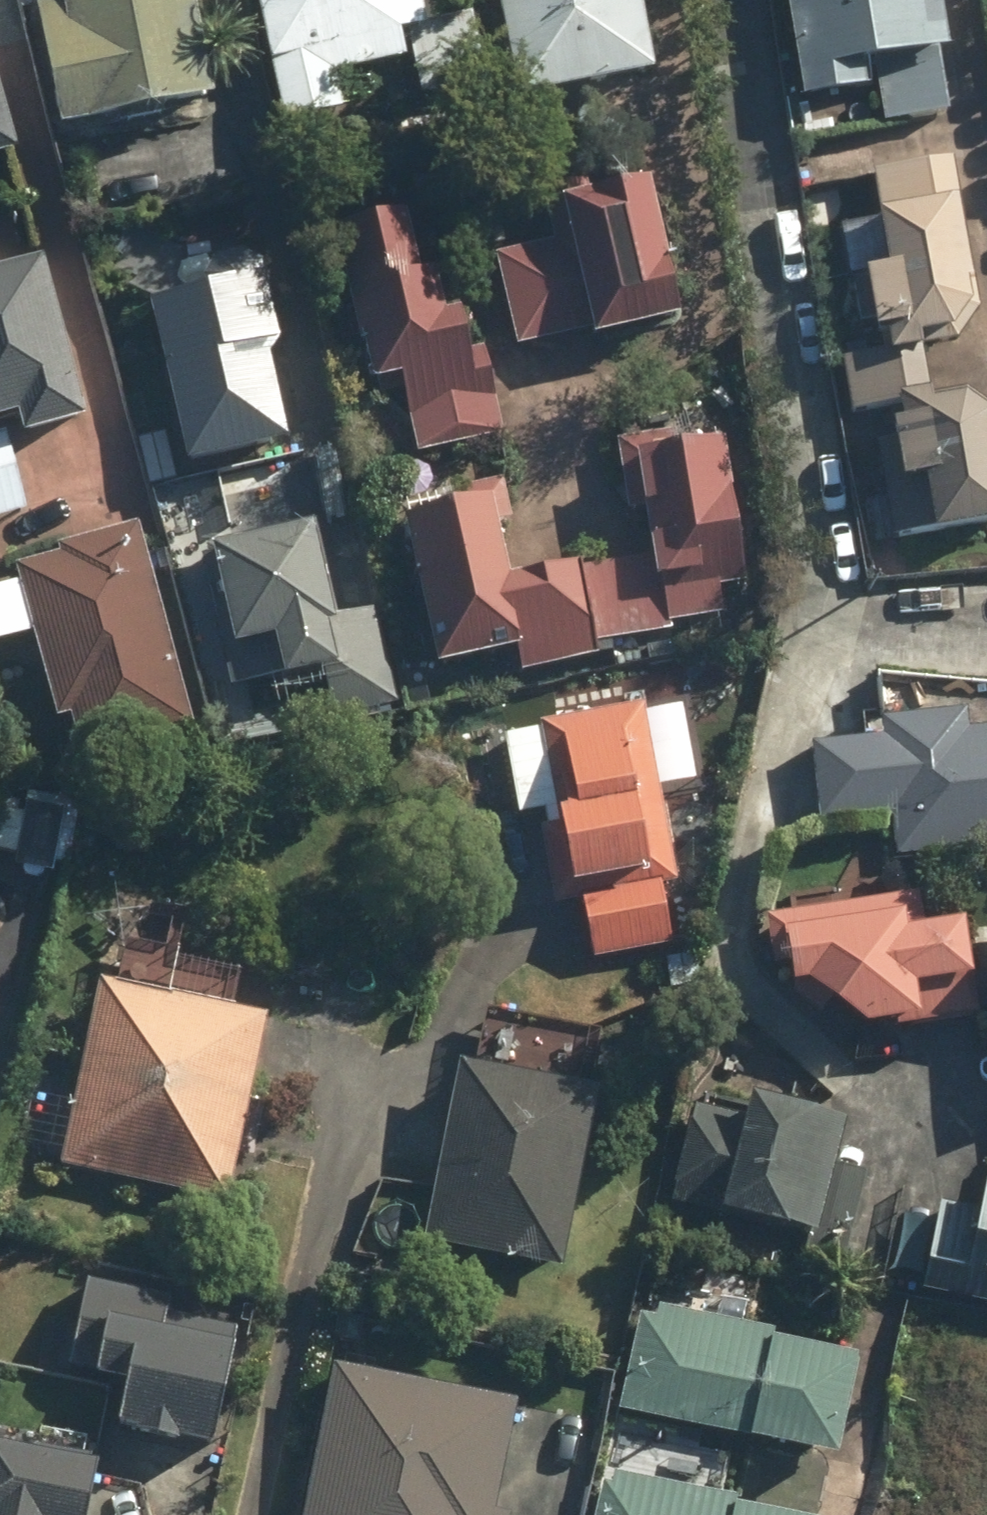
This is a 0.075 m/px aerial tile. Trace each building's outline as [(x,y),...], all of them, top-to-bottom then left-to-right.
[(78,118),(236,83),(218,0),(52,0),(78,118)] [(487,84),(471,11),(437,18),(433,0),(269,0),(294,117),(357,103),(351,74),(421,59),(429,96),(487,84)] [(522,90),(666,64),(654,0),(505,0),(522,90)] [(812,92),(880,81),(875,53),(964,39),(957,0),(797,0),(812,92)] [(27,147),(0,45),(0,154),(27,147)] [(899,347),(940,341),(938,323),(984,317),(963,150),(879,161),(892,260),(866,264),(874,327),(896,324),(899,347)] [(663,166),(572,187),(605,328),(695,308),(663,166)] [(420,207),(349,223),(383,371),(454,355),(420,207)] [(214,279),(155,293),(193,456),(310,429),(266,236),(207,250),(214,279)] [(0,242),(0,414),(30,406),(36,429),(100,410),(54,253),(17,264),(10,240),(0,242)] [(573,256),(509,266),(520,340),(585,330),(573,256)] [(842,359),(852,415),(891,408),(895,434),(875,438),(893,538),(986,522),(986,390),(975,382),(937,387),(931,346),(842,359)] [(733,420),(640,437),(665,574),(700,568),(695,537),(752,527),(733,420)] [(0,431),(0,512),(42,499),(20,425),(0,431)] [(534,663),(664,637),(644,539),(524,563),(507,483),(412,503),(444,656),(529,639),(534,663)] [(325,518),(218,542),(241,641),(283,632),(291,668),(326,660),(337,710),(401,695),(380,600),(345,608),(325,518)] [(96,771),(211,741),(156,528),(26,562),(67,717),(81,713),(96,771)] [(645,703),(553,717),(588,951),(680,937),(645,703)] [(904,717),(905,730),(818,737),(824,809),(910,802),(914,852),(986,847),(986,710),(904,717)] [(826,978),(872,1010),(937,1004),(934,970),(982,966),(978,917),(921,922),(919,896),(783,908),(790,981),(826,978)] [(284,997),(103,962),(65,1159),(246,1194),(284,997)] [(606,1085),(465,1058),(431,1232),(572,1259),(606,1085)] [(758,1120),(696,1108),(679,1201),(834,1230),(858,1105),(764,1088),(758,1120)] [(952,1188),(938,1268),(986,1277),(986,1194),(952,1188)] [(182,1291),(89,1278),(76,1371),(138,1380),(131,1434),(229,1448),(244,1332),(178,1323),(182,1291)] [(870,1347),(653,1302),(632,1404),(849,1449),(870,1347)] [(518,1391),(348,1365),(325,1514),(522,1514),(526,1491),(503,1487),(518,1391)] [(114,1465),(0,1440),(0,1514),(103,1514),(114,1465)] [(612,1472),(605,1514),(832,1514),(833,1510),(612,1472)]
